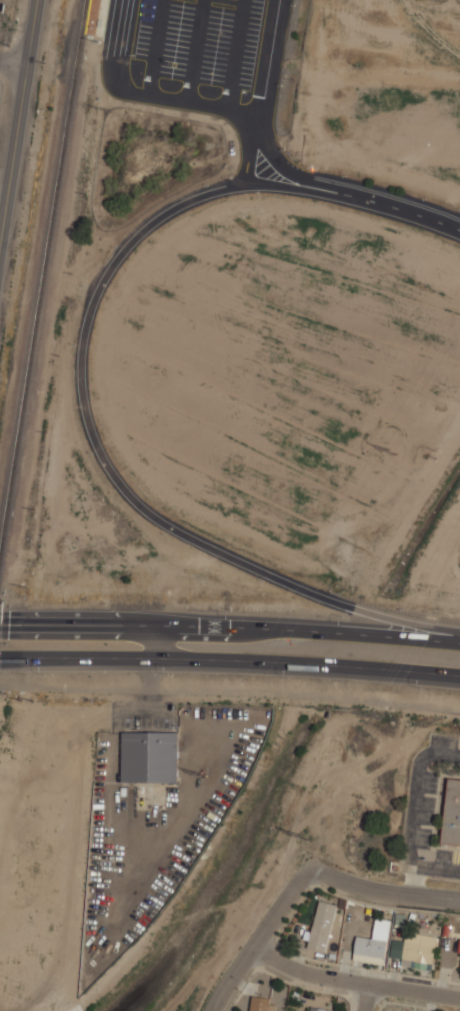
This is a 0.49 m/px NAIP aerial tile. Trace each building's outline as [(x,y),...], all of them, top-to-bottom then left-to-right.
[(122,782),(180,782),(180,730),(122,730),(122,782)] [(448,777),(442,844),(459,846),(459,778),(448,777)] [(326,952),(338,904),(321,900),(308,947),(326,952)] [(392,925),(377,923),(374,938),(358,935),(354,959),(386,964),(392,925)] [(392,957),(403,958),(402,965),(434,968),(436,945),(418,943),(419,936),(408,935),(407,941),(394,939),(392,957)] [(271,997),(252,994),(250,1010),(270,1010),(271,997)]
